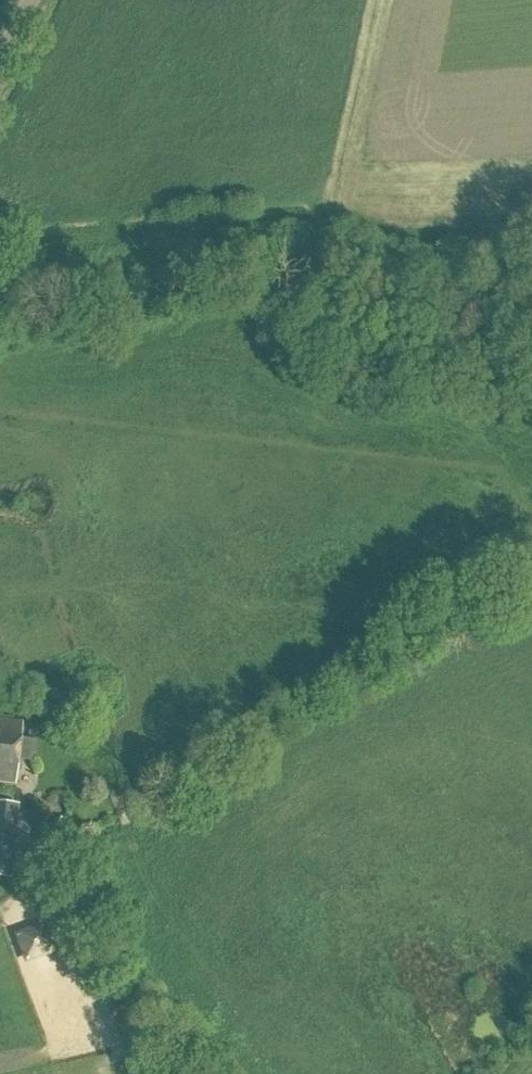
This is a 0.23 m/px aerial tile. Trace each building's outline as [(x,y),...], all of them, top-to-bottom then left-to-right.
[(15,785),(17,759),(32,761),(34,741),(21,739),(23,722),(0,720),(0,783),(15,785)] [(10,878),(13,850),(18,804),(0,802),(0,877),(10,878)] [(45,823),(35,826),(39,841),(50,837),(45,823)]
